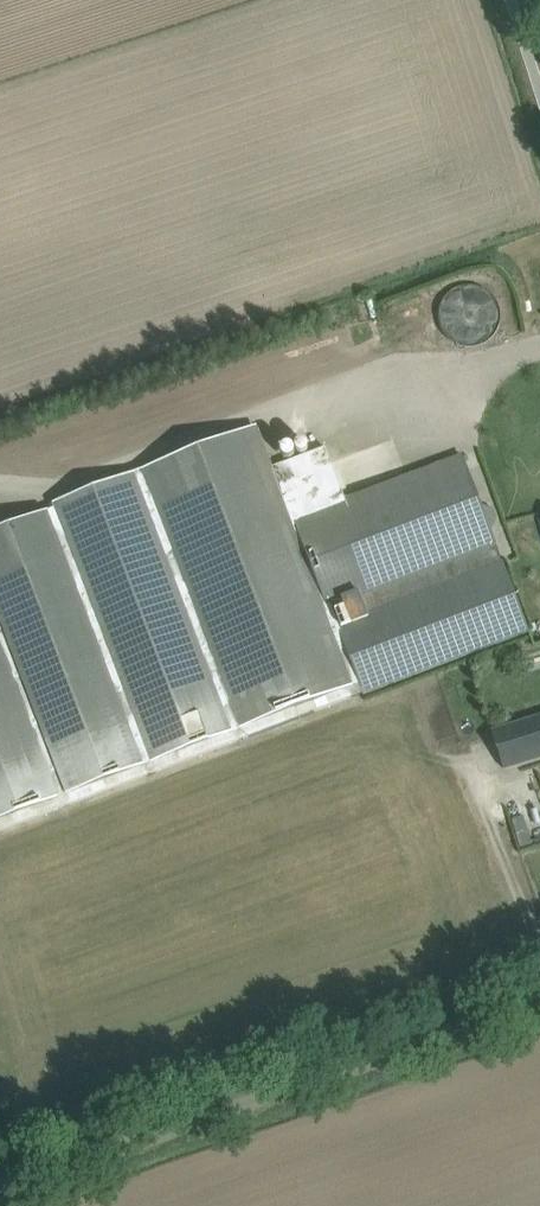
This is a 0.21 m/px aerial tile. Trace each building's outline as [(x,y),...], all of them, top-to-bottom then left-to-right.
[(272,467),(258,430),(0,529),(0,831),(364,693),(441,663),(528,630),(503,562),(496,545),(491,530),(497,518),(494,508),(481,504),(462,455),(345,499),(325,447),(272,467)] [(539,759),(539,714),(492,729),(505,770),(539,759)] [(524,819),(512,822),(520,851),(532,848),(524,819)]
